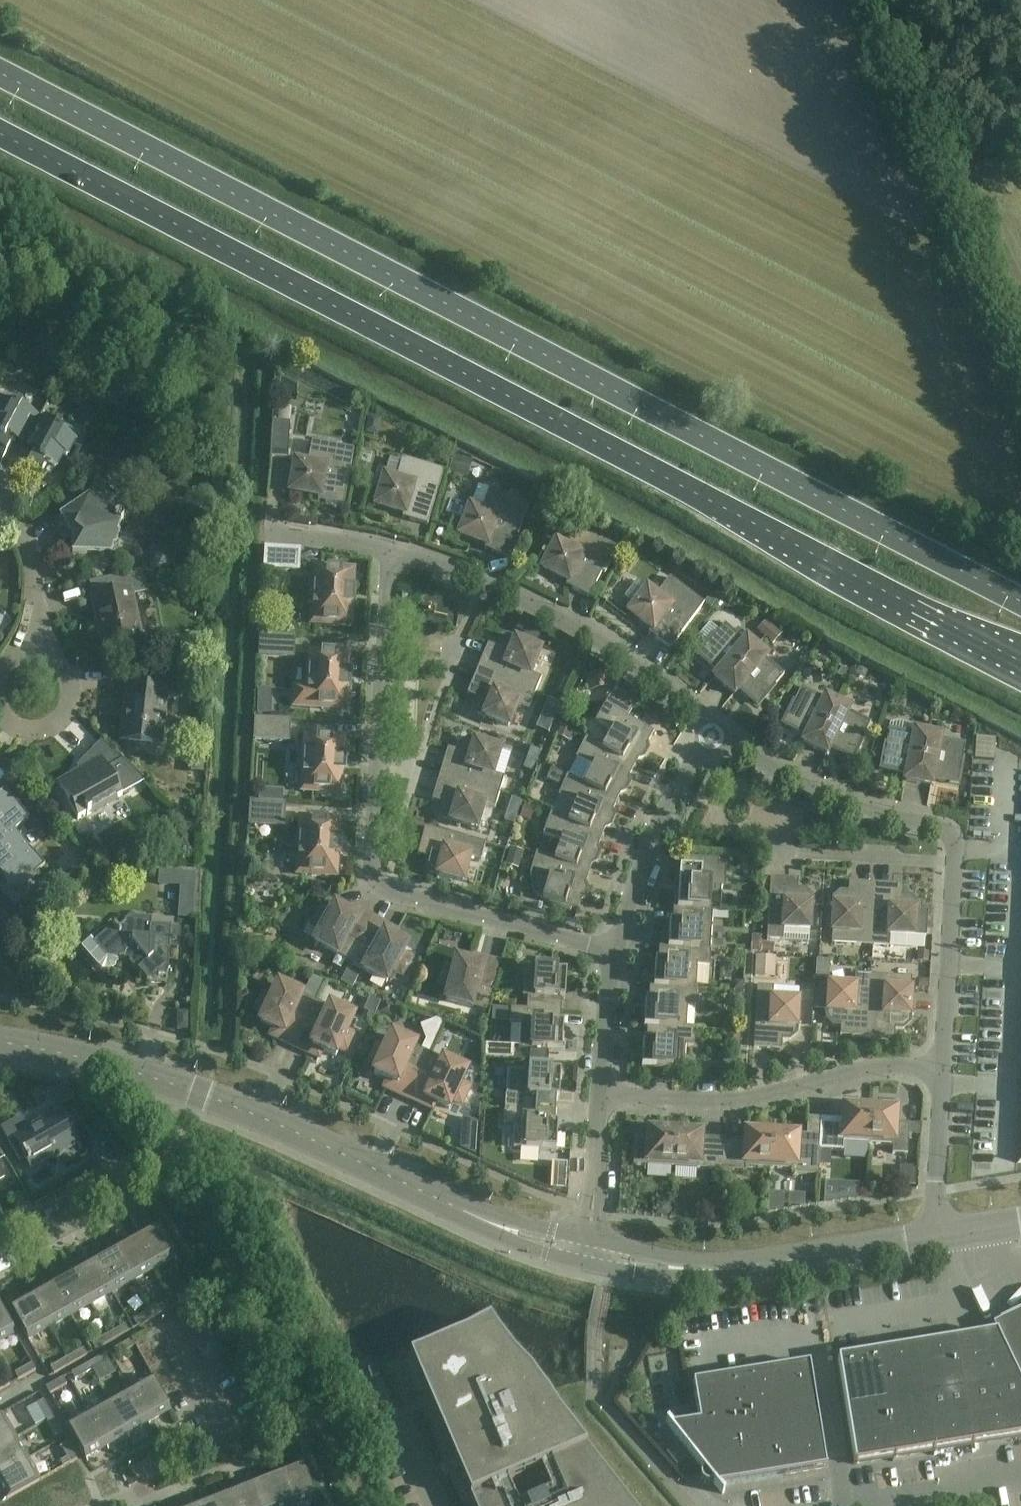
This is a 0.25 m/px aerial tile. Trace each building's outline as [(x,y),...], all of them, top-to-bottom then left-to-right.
[(23,447),(39,418),(18,407),(20,403),(5,394),(1,402),(0,402),(0,403),(0,458),(4,460),(13,442),(23,447)] [(39,418),(23,447),(34,453),(25,471),(40,479),(47,465),(55,469),(62,455),(66,457),(75,441),(60,433),(62,430),(39,418)] [(290,424),(273,423),(270,458),(288,459),(290,424)] [(325,503),(344,507),(354,450),(311,442),(308,463),(296,461),(290,491),(326,497),(325,503)] [(409,521),(427,526),(444,471),(402,459),(396,479),(385,476),(376,505),(411,515),(409,521)] [(491,553),(509,559),(529,506),(489,491),(481,510),(470,506),(459,534),(494,547),(491,553)] [(92,555),(110,555),(113,546),(115,547),(119,533),(117,533),(122,520),(122,519),(121,514),(118,514),(109,508),(110,506),(98,497),(96,499),(90,495),(59,518),(69,531),(72,538),(72,555),(92,555)] [(575,584),(572,590),(589,598),(615,547),(577,528),(567,546),(556,541),(543,568),(575,584)] [(149,550),(150,568),(173,563),(172,554),(149,550)] [(265,568),(297,570),(298,552),(266,550),(265,568)] [(329,569),(315,568),(312,623),(326,623),(326,625),(336,626),(336,624),(350,625),(351,605),(353,605),(354,591),(352,590),(353,570),(339,570),(339,568),(329,567),(329,569)] [(98,630),(103,655),(143,646),(140,631),(132,597),(147,594),(142,572),(107,579),(111,595),(91,599),(95,615),(99,614),(102,629),(98,630)] [(647,588),(629,612),(658,634),(655,639),(670,650),(704,604),(670,578),(657,595),(647,588)] [(0,615),(0,623),(9,630),(25,611),(13,601),(0,615)] [(714,677),(724,686),(757,647),(747,638),(743,643),(724,628),(726,626),(725,625),(719,632),(711,626),(708,626),(696,640),(706,648),(698,656),(718,672),(714,677)] [(261,637),(260,656),(292,657),(293,639),(261,637)] [(483,655),(477,670),(535,694),(541,679),(530,675),(540,651),(509,639),(501,642),(494,660),(483,655)] [(757,647),(724,686),(735,695),(739,690),(758,706),(784,675),(783,675),(782,676),(764,661),(768,656),(757,647)] [(294,706),(307,706),(321,707),(321,709),(331,710),(331,708),(345,709),(346,689),(348,689),(349,674),(347,674),(348,654),(310,652),(308,690),(295,689),(294,706)] [(598,667),(600,682),(625,678),(623,664),(598,667)] [(535,694),(477,670),(471,685),(482,689),(474,706),(478,714),(508,727),(518,704),(529,708),(535,694)] [(122,742),(161,746),(166,698),(181,699),(183,675),(150,672),(148,689),(126,686),(123,713),(129,714),(128,724),(124,724),(122,742)] [(803,742),(815,748),(838,702),(825,696),(823,702),(801,691),(802,689),(801,689),(783,725),(805,736),(803,742)] [(612,732),(602,748),(602,749),(636,768),(635,767),(639,759),(643,758),(648,750),(647,746),(653,735),(654,736),(655,734),(628,718),(633,709),(635,710),(636,708),(612,694),(595,722),(612,732)] [(838,702),(815,748),(827,754),(830,748),(853,760),(871,723),(870,723),(869,725),(847,714),(850,708),(838,702)] [(255,739),(287,741),(288,723),(256,721),(255,739)] [(905,780),(918,783),(928,733),(914,730),(907,725),(898,723),(890,726),(881,769),(906,774),(905,780)] [(928,733),(918,783),(932,786),(933,779),(958,784),(965,744),(964,744),(964,746),(940,742),(941,735),(928,733)] [(316,791),(316,793),(326,794),(326,792),(340,793),(341,773),(343,773),(344,758),(342,758),(343,738),(329,737),(329,735),(320,735),(320,737),(306,736),(303,790),(316,791)] [(593,767),(584,785),(619,802),(617,801),(621,793),(625,792),(629,784),(628,780),(634,769),(635,770),(636,768),(602,749),(602,748),(586,739),(576,759),(593,767)] [(59,786),(78,820),(86,815),(87,817),(91,815),(90,813),(116,799),(117,799),(122,796),(117,787),(137,776),(102,741),(86,758),(92,768),(59,786)] [(444,760),(440,775),(499,793),(504,778),(493,775),(500,750),(468,741),(461,745),(455,763),(444,760)] [(575,804),(568,822),(604,838),(604,837),(602,836),(606,828),(609,827),(613,818),(612,815),(616,803),(618,804),(619,802),(584,785),(552,768),(547,781),(562,788),(558,797),(575,804)] [(499,793),(440,775),(435,790),(446,794),(441,812),(445,820),(476,829),(483,805),(495,808),(499,793)] [(15,892),(45,868),(15,832),(29,820),(5,792),(0,796),(0,814),(0,815),(0,874),(15,892)] [(110,815),(130,807),(127,798),(106,806),(110,815)] [(250,825),(282,826),(283,807),(252,805),(250,825)] [(561,842),(554,860),(591,874),(591,873),(589,873),(592,864),(596,862),(599,854),(597,850),(601,838),(603,839),(604,838),(568,822),(550,814),(543,836),(561,842)] [(318,820),(318,818),(308,817),(308,819),(301,819),(298,873),(312,874),(312,876),(321,877),(321,875),(335,875),(337,856),(339,856),(339,841),(337,841),(338,821),(318,820)] [(481,861),(485,845),(425,829),(421,845),(432,848),(427,866),(431,874),(463,882),(469,858),(481,861)] [(659,860),(666,842),(657,838),(649,856),(659,860)] [(554,860),(536,853),(530,875),(531,876),(530,880),(534,894),(537,897),(541,898),(540,899),(580,911),(580,910),(578,909),(581,901),(584,899),(587,890),(585,887),(589,875),(590,875),(591,874),(554,860)] [(679,869),(678,892),(677,908),(677,909),(712,911),(712,912),(719,912),(721,886),(723,887),(724,870),(718,870),(718,860),(685,859),(685,869),(679,869)] [(767,941),(783,942),(808,943),(811,899),(805,892),(786,891),(787,879),(770,878),(767,941)] [(831,945),(872,947),(876,885),(860,884),(860,895),(841,894),(834,900),(831,945)] [(872,947),(888,948),(889,936),(926,938),(928,912),(916,911),(916,905),(910,898),(891,897),(892,886),(876,885),(872,947)] [(314,943),(350,963),(374,920),(360,912),(356,918),(334,906),(330,914),(322,910),(313,926),(321,930),(314,943)] [(669,932),(668,948),(668,949),(698,951),(710,952),(712,912),(712,911),(677,909),(677,908),(675,908),(674,932),(669,932)] [(83,946),(83,949),(101,970),(108,971),(110,969),(113,969),(116,967),(116,964),(118,963),(118,960),(128,960),(147,982),(167,983),(169,950),(178,950),(180,930),(151,928),(151,920),(130,918),(117,929),(114,926),(112,928),(115,931),(97,947),(90,939),(83,946)] [(374,920),(350,963),(386,984),(394,971),(401,975),(410,959),(402,955),(407,947),(385,934),(388,928),(374,920)] [(770,947),(770,968),(802,969),(803,948),(770,947)] [(654,971),(653,987),(653,988),(696,990),(697,966),(709,967),(710,952),(698,951),(668,949),(668,948),(661,948),(660,971),(654,971)] [(454,970),(446,967),(441,985),(449,987),(446,1001),(486,1012),(499,964),(483,960),(481,967),(456,960),(454,970)] [(524,971),(522,998),(527,998),(526,1010),(526,1011),(559,1012),(560,991),(565,991),(566,974),(524,971)] [(851,1038),(867,1039),(871,976),(855,975),(854,987),(829,986),(827,1019),(833,1025),(852,1026),(851,1038)] [(871,976),(867,1039),(883,1040),(883,1028),(902,1029),(909,1024),(912,979),(871,976)] [(280,1040),(295,1047),(316,1002),(278,985),(272,998),(264,994),(256,1011),(264,1014),(260,1023),(283,1034),(280,1040)] [(644,1028),(649,1028),(686,1030),(686,1029),(688,1005),(696,1006),(697,990),(696,990),(653,988),(653,987),(651,987),(650,1010),(645,1010),(644,1028)] [(789,1040),(796,1034),(798,990),(757,987),(753,1050),(770,1051),(771,1039),(789,1040)] [(316,1002),(295,1047),(309,1054),(313,1048),(335,1058),(339,1049),(347,1053),(355,1037),(347,1033),(353,1020),(316,1002)] [(519,1049),(562,1052),(563,1034),(557,1034),(559,1012),(526,1011),(526,1010),(510,1009),(509,1023),(521,1024),(519,1049)] [(649,1028),(648,1050),(642,1050),(641,1068),(684,1070),(685,1045),(692,1045),(693,1030),(686,1029),(686,1030),(649,1028)] [(429,1054),(391,1037),(385,1050),(377,1046),(370,1063),(378,1066),(373,1075),(396,1086),(393,1092),(408,1099),(429,1054)] [(467,1071),(429,1054),(408,1099),(423,1106),(426,1099),(449,1110),(453,1101),(461,1105),(469,1089),(461,1085),(467,1071)] [(508,1070),(506,1096),(513,1097),(512,1110),(553,1112),(554,1091),(559,1091),(560,1073),(508,1070)] [(820,1120),(819,1148),(819,1150),(820,1150),(843,1152),(844,1143),(868,1145),(870,1110),(859,1109),(859,1105),(848,1105),(847,1109),(844,1109),(843,1123),(822,1122),(822,1120),(820,1120)] [(881,1111),(870,1110),(868,1145),(893,1146),(892,1155),(907,1155),(909,1125),(908,1125),(908,1127),(895,1126),(896,1111),(893,1111),(893,1107),(882,1107),(881,1111)] [(504,1123),(515,1124),(513,1149),(556,1152),(557,1134),(552,1133),(553,1112),(512,1110),(505,1109),(504,1123)] [(29,1130),(21,1117),(1,1129),(19,1162),(25,1159),(28,1164),(28,1163),(31,1168),(52,1156),(54,1160),(55,1159),(51,1151),(74,1139),(80,1150),(81,1149),(61,1112),(29,1130)] [(633,1166),(673,1168),(675,1134),(663,1133),(664,1129),(652,1128),(652,1132),(649,1132),(649,1138),(636,1137),(636,1135),(635,1135),(633,1166)] [(745,1168),(770,1170),(772,1135),(760,1134),(761,1130),(749,1129),(749,1133),(746,1133),(745,1144),(723,1142),(721,1171),(745,1172),(745,1168)] [(673,1168),(721,1171),(723,1142),(700,1141),(701,1135),(697,1135),(698,1131),(686,1130),(686,1134),(675,1134),(673,1168)] [(772,1135),(770,1170),(794,1171),(794,1175),(818,1177),(820,1150),(819,1150),(819,1148),(808,1147),(809,1137),(794,1136),(795,1132),(783,1131),(783,1135),(772,1135)] [(832,1192),(852,1193),(853,1176),(834,1174),(832,1192)] [(176,1257),(157,1225),(135,1237),(154,1269),(176,1257)] [(154,1269),(135,1237),(115,1249),(133,1281),(154,1269)] [(133,1281),(115,1249),(94,1260),(112,1293),(133,1281)] [(112,1293),(94,1260),(73,1272),(91,1305),(112,1293)] [(91,1305),(73,1272),(52,1284),(70,1316),(91,1305)] [(70,1316),(52,1284),(31,1296),(49,1328),(70,1316)] [(197,1294),(193,1288),(175,1297),(179,1304),(197,1294)] [(49,1328),(31,1296),(9,1308),(28,1340),(49,1328)] [(171,1309),(167,1302),(150,1312),(154,1318),(171,1309)] [(203,1314),(197,1303),(176,1315),(182,1326),(203,1314)] [(15,1334),(0,1308),(0,1342),(15,1334)] [(154,1318),(150,1312),(133,1321),(137,1328),(154,1318)] [(992,1327),(996,1335),(1020,1388),(1020,1313),(992,1327)] [(209,1324),(203,1314),(182,1326),(188,1336),(209,1324)] [(214,1334),(209,1324),(188,1336),(193,1346),(214,1334)] [(546,1397),(489,1324),(409,1358),(472,1505),(631,1505),(546,1397)] [(129,1332),(125,1326),(108,1335),(112,1342),(129,1332)] [(157,1340),(151,1329),(131,1341),(135,1347),(137,1351),(157,1340)] [(220,1345),(214,1334),(193,1346),(199,1357),(220,1345)] [(112,1342),(108,1335),(92,1344),(95,1351),(112,1342)] [(996,1335),(837,1360),(854,1464),(853,1464),(854,1465),(1020,1438),(1020,1388),(996,1335)] [(162,1350),(157,1340),(137,1351),(142,1361),(162,1350)] [(135,1347),(131,1341),(113,1351),(117,1357),(135,1347)] [(227,1356),(220,1345),(199,1357),(206,1368),(227,1356)] [(87,1356),(83,1349),(66,1359),(70,1366),(87,1356)] [(168,1359),(162,1350),(142,1361),(148,1371),(168,1359)] [(105,1355),(88,1365),(92,1371),(109,1362),(105,1355)] [(70,1366),(66,1359),(50,1368),(54,1375),(70,1366)] [(173,1370),(168,1359),(148,1371),(152,1378),(153,1381),(173,1370)] [(36,1371),(32,1364),(14,1374),(18,1381),(36,1371)] [(92,1371),(88,1365),(71,1374),(75,1381),(92,1371)] [(826,1468),(809,1365),(692,1384),(699,1423),(672,1427),(668,1421),(665,1423),(703,1471),(701,1473),(700,1476),(701,1480),(702,1483),(705,1484),(708,1485),(714,1484),(722,1495),(724,1493),(717,1484),(784,1473),(785,1476),(827,1469),(826,1468)] [(180,1381),(173,1370),(153,1381),(160,1393),(180,1381)] [(170,1411),(160,1393),(153,1381),(152,1378),(130,1390),(148,1423),(170,1411)] [(6,1379),(0,1382),(0,1391),(10,1386),(6,1379)] [(45,1389),(49,1395),(67,1386),(63,1379),(45,1389)] [(148,1423),(130,1390),(109,1402),(128,1434),(148,1423)] [(43,1401),(37,1405),(46,1422),(53,1418),(43,1401)] [(128,1434),(109,1402),(88,1414),(107,1446),(128,1434)] [(107,1446),(88,1414),(66,1426),(85,1458),(107,1446)] [(15,1439),(3,1417),(0,1419),(0,1447),(15,1439)] [(62,1434),(53,1418),(46,1422),(55,1438),(62,1434)] [(15,1439),(0,1447),(0,1475),(27,1460),(15,1439)] [(60,1447),(70,1464),(77,1460),(67,1443),(60,1447)] [(27,1460),(0,1475),(0,1488),(7,1500),(39,1481),(27,1460)] [(301,1463),(278,1473),(291,1505),(295,1505),(315,1498),(301,1463)] [(278,1473),(256,1481),(266,1505),(291,1505),(278,1473)] [(256,1481),(234,1490),(240,1505),(266,1505),(256,1481)] [(234,1490),(211,1499),(214,1505),(240,1505),(234,1490)]
